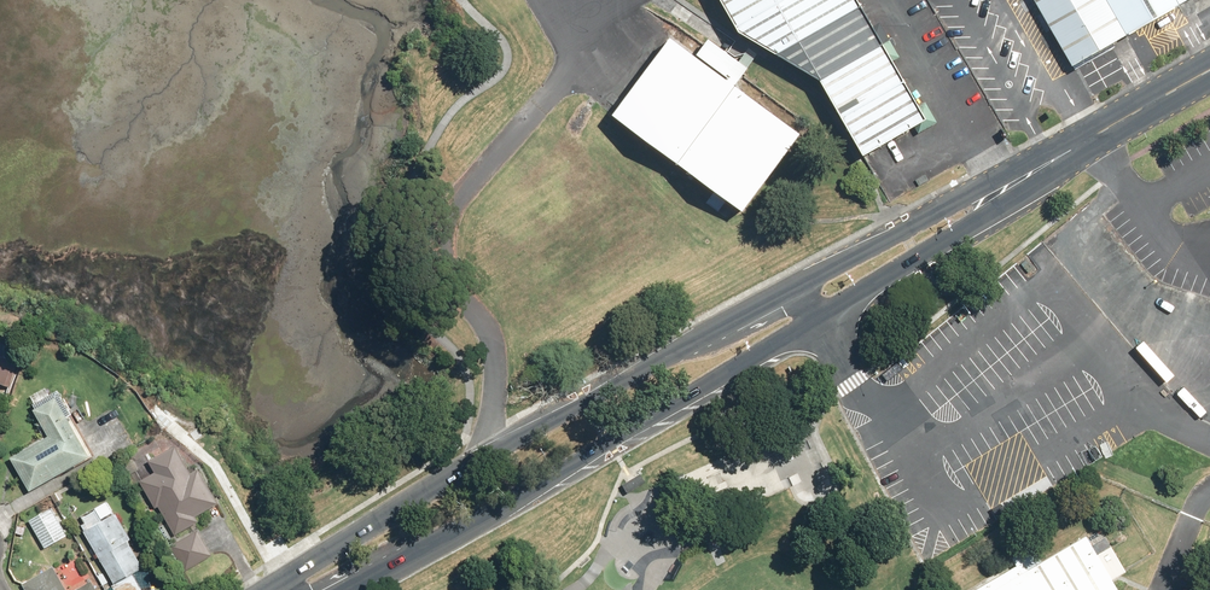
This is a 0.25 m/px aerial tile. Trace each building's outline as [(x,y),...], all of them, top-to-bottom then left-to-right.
[(923,120),(854,0),(716,0),(739,38),(818,84),(861,156),(923,120)] [(1111,0),(1036,0),(1077,70),(1133,38),(1111,0)] [(1181,0),(1111,0),(1133,38),(1185,6),(1181,0)] [(675,38),(619,117),(753,211),(809,132),(675,38)] [(52,434),(12,457),(32,491),(96,454),(60,390),(53,394),(49,387),(31,396),(52,434)] [(154,474),(141,481),(157,507),(160,506),(177,536),(199,522),(197,518),(221,503),(200,468),(192,472),(182,454),(153,471),(154,474)] [(622,486),(627,494),(645,482),(640,474),(622,486)] [(109,499),(77,518),(115,585),(147,567),(109,499)] [(51,507),(30,521),(48,548),(69,534),(51,507)] [(198,528),(173,546),(190,571),(216,554),(198,528)] [(983,589),(1113,589),(1080,533),(983,589)] [(24,583),(28,589),(71,589),(57,564),(24,583)] [(90,580),(72,589),(96,589),(90,580)]
